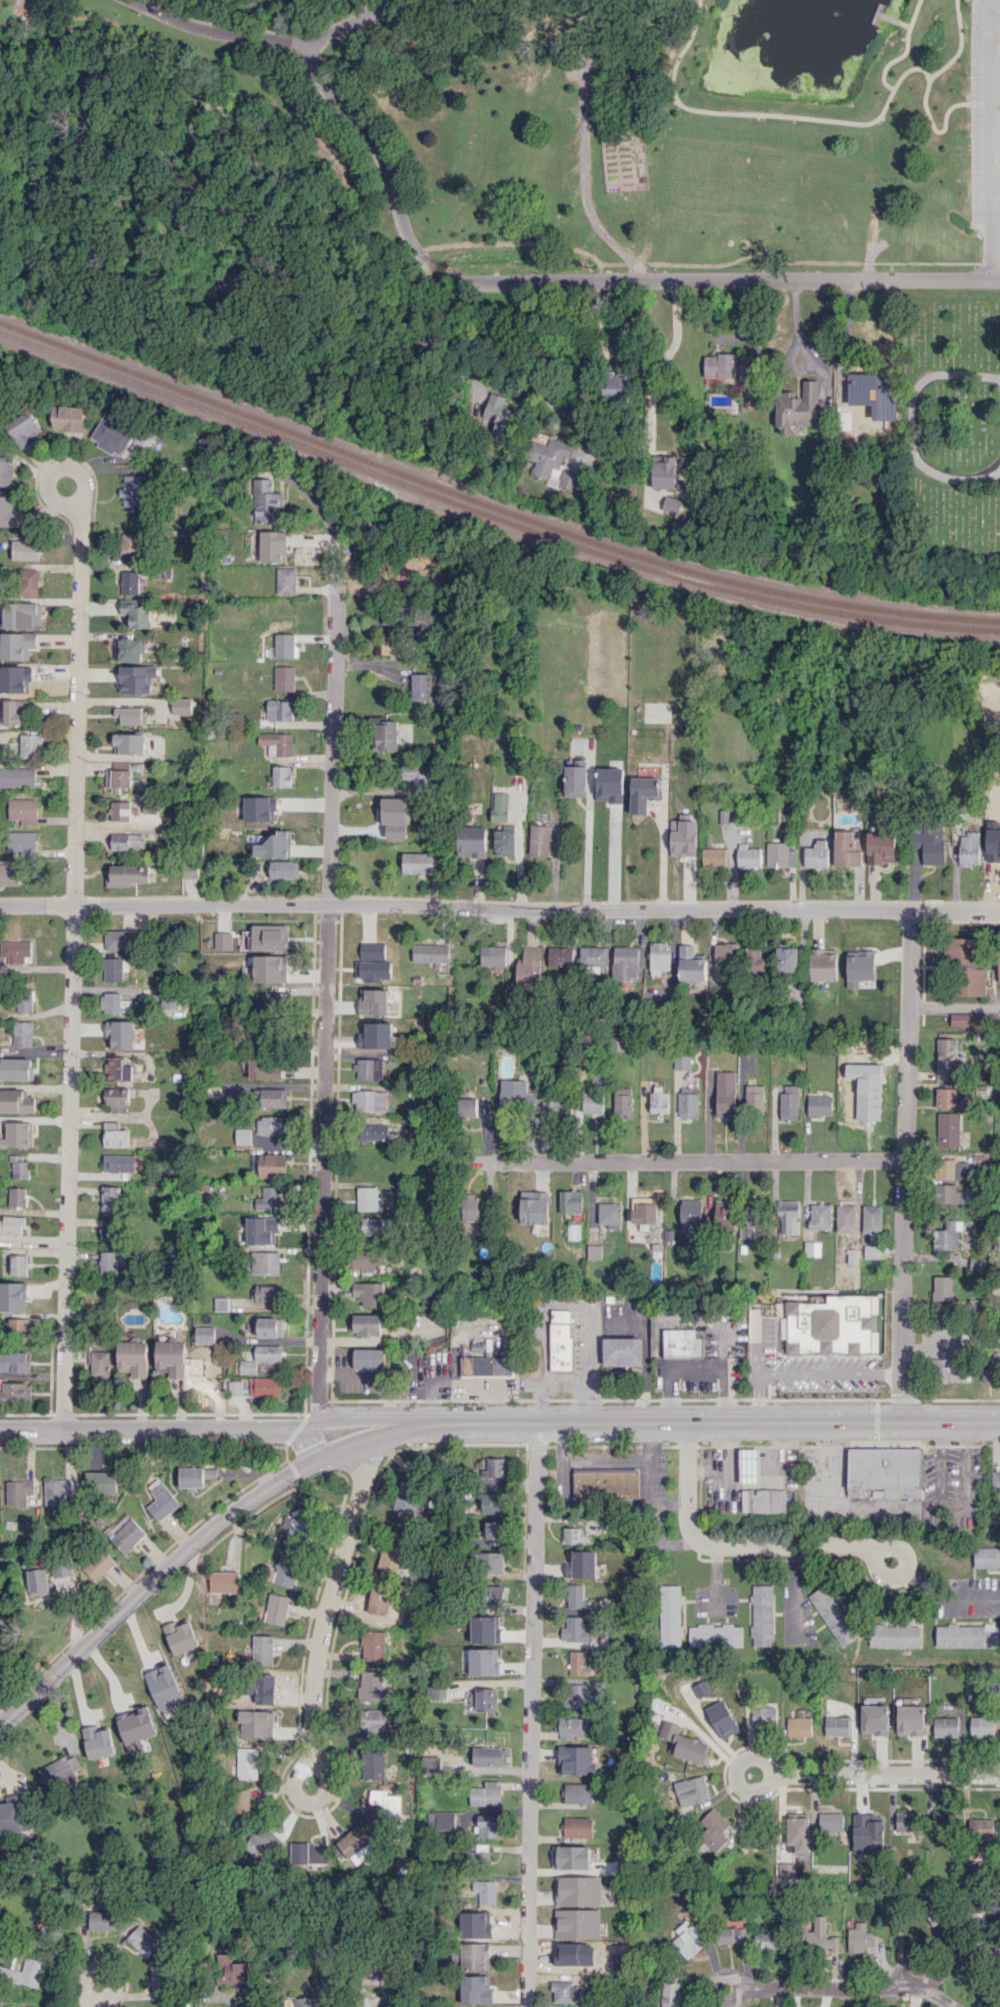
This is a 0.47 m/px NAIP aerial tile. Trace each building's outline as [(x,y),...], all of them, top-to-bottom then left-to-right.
[(749,377),(749,355),(704,354),(704,376),(749,377)] [(603,399),(630,398),(629,375),(603,376),(603,399)] [(883,402),(884,376),(851,375),(850,401),(883,402)] [(776,392),(775,434),(792,435),(792,425),(818,425),(819,380),(802,380),(802,393),(776,392)] [(483,417),(496,422),(492,433),(506,437),(514,411),(505,408),(508,398),(491,392),(483,417)] [(51,430),(84,430),(84,406),(52,405),(51,430)] [(44,436),(32,411),(6,423),(18,448),(44,436)] [(90,441),(122,456),(134,430),(102,415),(90,441)] [(571,445),(549,438),(547,444),(531,439),(525,457),(535,460),(531,474),(547,480),(551,467),(558,469),(563,454),(568,456),(571,445)] [(14,456),(0,456),(0,486),(13,486),(14,456)] [(676,456),(652,456),(651,488),(675,489),(676,456)] [(579,493),(584,476),(563,469),(558,486),(579,493)] [(141,475),(124,475),(124,487),(121,487),(121,507),(148,506),(147,482),(141,482),(141,475)] [(272,479),(253,479),(254,524),(281,523),(281,492),(272,492),(272,479)] [(0,496),(0,526),(17,526),(16,495),(0,496)] [(676,515),(681,500),(664,496),(660,510),(676,515)] [(260,562),(287,562),(286,531),(259,531),(260,562)] [(139,556),(139,534),(121,533),(120,555),(139,556)] [(12,540),(12,560),(39,560),(39,534),(25,534),(25,541),(12,540)] [(296,568),(277,568),(276,594),(296,594),(296,568)] [(18,594),(38,593),(38,569),(18,569),(18,594)] [(139,571),(121,571),(121,593),(139,594),(139,571)] [(42,628),(42,602),(3,603),(4,628),(42,628)] [(150,628),(151,603),(121,602),(121,614),(131,614),(130,628),(150,628)] [(1,632),(1,660),(29,660),(29,647),(37,647),(37,633),(1,632)] [(293,658),(294,634),(275,633),(274,657),(293,658)] [(395,654),(396,636),(382,636),(382,654),(395,654)] [(143,661),(144,638),(115,637),(115,661),(143,661)] [(41,692),(41,678),(36,678),(36,666),(22,665),(22,673),(4,673),(4,687),(15,688),(15,691),(41,692)] [(121,693),(151,693),(151,677),(157,677),(157,666),(121,666),(121,693)] [(275,691),(294,690),(294,666),(274,667),(275,691)] [(431,700),(431,673),(412,674),(413,700),(431,700)] [(192,714),(192,698),(172,698),(173,715),(192,714)] [(5,725),(28,725),(28,711),(34,711),(34,700),(4,700),(5,725)] [(268,720),(292,721),(292,701),(268,700),(268,720)] [(146,707),(114,709),(114,717),(119,716),(120,725),(147,723),(146,707)] [(399,750),(398,721),(375,721),(375,751),(399,750)] [(145,734),(114,733),(114,753),(145,754),(145,734)] [(292,733),(259,733),(259,745),(276,745),(276,756),(293,756),(292,733)] [(39,734),(21,734),(20,755),(39,756),(39,734)] [(414,778),(414,785),(430,785),(429,763),(402,764),(402,779),(414,778)] [(586,797),(587,766),(565,765),(564,796),(586,797)] [(291,786),(291,766),(273,766),(273,786),(291,786)] [(35,787),(35,768),(0,768),(0,787),(35,787)] [(132,787),(132,770),(108,769),(107,792),(120,793),(120,787),(132,787)] [(659,799),(659,778),(631,777),(631,814),(647,814),(648,799),(659,799)] [(998,796),(998,783),(988,783),(988,796),(998,796)] [(508,821),(509,792),(493,792),(492,821),(508,821)] [(621,849),(620,796),(598,796),(599,850),(621,849)] [(37,799),(9,799),(8,819),(20,820),(20,825),(37,825),(37,799)] [(158,814),(158,800),(143,800),(143,814),(158,814)] [(130,801),(110,801),(110,820),(130,821),(130,801)] [(696,820),(670,820),(671,856),(696,856),(696,820)] [(943,825),(923,826),(923,832),(908,832),(909,848),(922,847),(923,865),(945,864),(943,825)] [(530,857),(548,858),(550,827),(531,826),(530,857)] [(486,827),(459,827),(458,858),(486,858),(486,827)] [(515,830),(494,831),(495,856),(516,855),(515,830)] [(37,832),(9,831),(8,855),(36,856),(37,832)] [(862,866),(862,839),(853,839),(853,831),(834,831),(834,866),(862,866)] [(895,862),(896,833),(867,832),(866,864),(881,864),(881,862),(895,862)] [(959,865),(979,865),(979,833),(959,832),(959,865)] [(141,834),(110,833),(110,849),(141,850),(141,834)] [(804,867),(827,868),(827,839),(815,839),(815,847),(804,847),(804,867)] [(999,864),(999,841),(991,841),(991,864),(999,864)] [(766,866),(796,867),(796,849),(788,849),(788,843),(766,842),(766,866)] [(702,865),(726,866),(726,848),(703,848),(702,865)] [(737,868),(760,868),(761,848),(737,848),(737,868)] [(403,874),(437,873),(437,852),(402,853),(403,874)] [(270,861),(270,879),(298,878),(297,861),(270,861)] [(0,864),(0,884),(19,884),(19,865),(0,864)] [(130,887),(130,882),(149,882),(149,865),(106,865),(106,886),(130,887)] [(198,870),(182,870),(182,878),(198,878),(198,870)] [(288,950),(288,925),(251,924),(251,950),(288,950)] [(104,931),(105,950),(136,949),(135,940),(143,940),(143,930),(104,931)] [(232,949),(232,932),(215,932),(215,949),(232,949)] [(949,937),(948,963),(975,964),(976,938),(949,937)] [(2,941),(2,963),(25,963),(24,957),(31,957),(30,941),(2,941)] [(385,957),(384,943),(359,943),(360,957),(385,957)] [(412,962),(448,962),(449,944),(413,943),(412,962)] [(670,943),(650,943),(650,971),(671,971),(670,943)] [(736,963),(735,943),(714,944),(715,965),(736,963)] [(679,981),(706,980),(705,956),(695,956),(694,944),(679,945),(679,981)] [(744,945),(745,973),(764,972),(763,945),(744,945)] [(506,966),(506,946),(481,946),(481,965),(506,966)] [(542,947),(524,946),(524,962),(517,962),(516,982),(541,983),(542,947)] [(549,946),(549,967),(572,967),(573,947),(549,946)] [(638,947),(614,947),(614,980),(638,980),(638,947)] [(798,947),(777,947),(776,972),(797,972),(798,947)] [(837,980),(836,947),(810,948),(811,981),(837,980)] [(874,978),(873,951),(859,951),(859,965),(868,965),(869,978),(874,978)] [(287,956),(254,955),(253,982),(286,983),(287,956)] [(104,981),(122,982),(122,971),(128,971),(129,958),(104,957),(104,981)] [(391,961),(354,960),(354,977),(390,977),(391,961)] [(986,969),(959,968),(958,996),(986,996),(986,969)] [(387,1015),(387,989),(360,989),(359,1014),(387,1015)] [(32,1013),(33,991),(17,990),(16,1012),(32,1013)] [(161,991),(161,1009),(178,1009),(178,991),(161,991)] [(263,992),(262,1011),(285,1012),(286,993),(263,992)] [(121,993),(102,993),(102,1013),(130,1013),(130,1000),(121,1000),(121,993)] [(951,1013),(951,1027),(981,1026),(981,1013),(951,1013)] [(133,1049),(134,1021),(107,1020),(106,1048),(133,1049)] [(33,1022),(13,1022),(13,1046),(33,1046),(33,1022)] [(375,1030),(357,1030),(358,1047),(375,1046),(375,1030)] [(936,1080),(956,1080),(957,1039),(937,1038),(936,1080)] [(131,1065),(122,1065),(122,1056),(107,1056),(107,1080),(131,1081),(131,1065)] [(690,1070),(690,1056),(675,1056),(675,1069),(690,1070)] [(251,1079),(282,1079),(282,1058),(251,1057),(251,1079)] [(1,1080),(33,1080),(33,1058),(1,1058),(1,1080)] [(355,1080),(382,1080),(383,1059),(356,1058),(355,1080)] [(881,1077),(857,1077),(856,1118),(880,1119),(881,1077)] [(526,1092),(527,1080),(500,1079),(499,1107),(534,1108),(535,1093),(526,1092)] [(651,1113),(669,1113),(669,1093),(663,1093),(663,1082),(652,1082),(651,1113)] [(764,1085),(746,1085),(746,1111),(764,1111),(764,1085)] [(781,1086),(782,1120),(799,1119),(798,1085),(781,1086)] [(632,1087),(614,1088),(615,1118),(633,1118),(632,1087)] [(717,1117),(736,1116),(736,1087),(717,1087),(717,1117)] [(128,1112),(128,1088),(105,1088),(105,1104),(110,1104),(110,1112),(128,1112)] [(286,1107),(286,1089),(255,1088),(255,1100),(261,1100),(260,1107),(286,1107)] [(936,1107),(963,1108),(963,1089),(936,1088),(936,1107)] [(34,1113),(35,1096),(28,1096),(28,1090),(0,1089),(0,1112),(34,1113)] [(353,1090),(353,1111),(386,1111),(386,1091),(353,1090)] [(604,1115),(604,1092),(584,1091),(583,1114),(604,1115)] [(698,1117),(698,1093),(679,1093),(679,1118),(698,1117)] [(808,1115),(831,1116),(832,1095),(808,1095),(808,1115)] [(477,1098),(459,1098),(458,1117),(476,1117),(477,1098)] [(571,1100),(549,1099),(548,1117),(571,1118),(571,1100)] [(938,1147),(959,1147),(960,1112),(938,1112),(938,1147)] [(257,1133),(284,1134),(284,1117),(258,1117),(257,1133)] [(33,1147),(33,1122),(4,1122),(4,1132),(0,1132),(0,1147),(33,1147)] [(358,1125),(357,1139),(397,1140),(397,1133),(387,1133),(388,1125),(358,1125)] [(251,1129),(236,1129),(236,1144),(251,1144),(251,1129)] [(28,1178),(27,1154),(10,1154),(10,1178),(28,1178)] [(134,1155),(103,1154),(103,1171),(134,1172),(134,1155)] [(286,1154),(260,1154),(259,1178),(285,1178),(286,1154)] [(967,1179),(967,1160),(935,1160),(935,1179),(967,1179)] [(960,1203),(961,1184),(936,1184),(936,1202),(960,1203)] [(102,1210),(119,1210),(119,1186),(102,1186),(102,1210)] [(9,1206),(25,1207),(26,1187),(9,1187),(9,1206)] [(279,1209),(279,1187),(262,1187),(262,1198),(255,1198),(255,1209),(279,1209)] [(377,1187),(357,1187),(357,1210),(382,1210),(382,1198),(377,1198),(377,1187)] [(559,1213),(582,1213),(582,1191),(560,1190),(559,1213)] [(520,1224),(548,1224),(548,1192),(520,1191),(520,1224)] [(477,1194),(460,1195),(461,1221),(478,1220),(477,1194)] [(702,1199),(681,1199),(681,1235),(702,1234),(702,1199)] [(734,1200),(715,1201),(716,1230),(735,1229),(734,1200)] [(799,1200),(779,1201),(780,1234),(799,1234),(799,1200)] [(607,1229),(621,1229),(620,1202),(598,1203),(599,1225),(607,1225),(607,1229)] [(657,1223),(657,1203),(637,1204),(637,1211),(632,1211),(632,1224),(657,1223)] [(831,1203),(810,1203),(810,1229),(831,1229),(831,1203)] [(740,1241),(761,1241),(760,1204),(746,1205),(747,1225),(739,1225),(740,1241)] [(836,1232),(855,1233),(855,1205),(837,1205),(836,1232)] [(881,1205),(863,1205),(863,1232),(881,1233),(881,1205)] [(23,1233),(24,1217),(0,1216),(0,1233),(23,1233)] [(278,1217),(246,1217),(247,1244),(275,1244),(274,1233),(278,1233),(278,1217)] [(101,1240),(118,1240),(119,1218),(102,1218),(101,1240)] [(360,1233),(382,1233),(383,1218),(360,1218),(360,1233)] [(958,1250),(958,1230),(962,1230),(962,1219),(946,1219),(946,1229),(934,1230),(935,1250),(958,1250)] [(579,1224),(567,1224),(566,1240),(579,1240),(579,1224)] [(821,1256),(821,1242),(805,1241),(804,1255),(821,1256)] [(601,1259),(601,1245),(587,1245),(587,1259),(601,1259)] [(865,1258),(878,1258),(878,1245),(865,1245),(865,1258)] [(352,1268),(375,1269),(375,1264),(383,1264),(384,1250),(352,1249),(352,1268)] [(858,1264),(858,1249),(848,1249),(848,1263),(858,1264)] [(119,1274),(119,1266),(127,1266),(127,1251),(101,1251),(101,1273),(119,1274)] [(279,1275),(279,1251),(252,1252),(252,1275),(279,1275)] [(10,1255),(10,1275),(27,1276),(27,1255),(10,1255)] [(953,1276),(934,1276),(934,1301),(953,1300),(953,1276)] [(0,1282),(0,1310),(27,1310),(26,1290),(21,1290),(21,1282),(0,1282)] [(384,1282),(352,1283),(353,1299),(363,1299),(363,1307),(384,1306),(384,1282)] [(253,1302),(282,1303),(282,1285),(253,1284),(253,1302)] [(871,1295),(826,1295),(826,1302),(786,1302),(786,1355),(800,1355),(800,1353),(882,1353),(882,1329),(876,1329),(876,1315),(870,1315),(871,1295)] [(228,1311),(228,1297),(214,1297),(214,1311),(228,1311)] [(551,1309),(550,1371),(573,1371),(574,1336),(570,1336),(571,1309),(551,1309)] [(381,1314),(351,1315),(352,1335),(381,1334),(381,1314)] [(256,1337),(283,1337),(282,1317),(255,1318),(256,1337)] [(26,1318),(7,1318),(7,1341),(27,1341),(26,1318)] [(215,1327),(195,1326),(195,1343),(214,1344),(215,1327)] [(664,1328),(664,1357),(704,1357),(704,1337),(696,1337),(696,1328),(664,1328)] [(603,1338),(603,1365),(640,1365),(642,1365),(642,1337),(603,1338)] [(131,1378),(148,1378),(148,1341),(118,1341),(118,1370),(131,1371),(131,1378)] [(169,1378),(185,1378),(185,1341),(156,1341),(155,1371),(169,1372),(169,1378)] [(281,1361),(281,1345),(255,1345),(255,1361),(281,1361)] [(354,1348),(354,1369),(384,1370),(385,1348),(354,1348)] [(110,1351),(90,1350),(90,1377),(110,1378),(110,1351)] [(29,1352),(0,1351),(0,1371),(28,1372),(29,1352)] [(462,1355),(461,1377),(513,1376),(513,1355),(462,1355)] [(998,1379),(997,1358),(982,1359),(983,1380),(998,1379)] [(256,1374),(256,1360),(239,1360),(239,1374),(256,1374)] [(279,1377),(249,1378),(250,1396),(280,1396),(279,1377)] [(228,1395),(243,1395),(242,1380),(228,1381),(228,1395)] [(2,1382),(2,1391),(0,1391),(0,1402),(31,1402),(31,1383),(2,1382)] [(849,1447),(848,1496),(921,1497),(921,1447),(849,1447)] [(740,1448),(740,1482),(758,1482),(758,1448),(740,1448)] [(504,1477),(504,1458),(484,1458),(484,1477),(504,1477)] [(179,1487),(204,1488),(204,1478),(217,1478),(218,1468),(179,1467),(179,1487)] [(573,1468),(573,1498),(639,1498),(638,1468),(573,1468)] [(116,1492),(116,1471),(85,1471),(86,1493),(116,1492)] [(992,1492),(999,1492),(999,1471),(991,1471),(992,1492)] [(157,1499),(146,1506),(158,1522),(180,1505),(160,1478),(148,1487),(157,1499)] [(44,1480),(44,1501),(65,1500),(64,1495),(72,1494),(72,1479),(44,1480)] [(6,1505),(34,1504),(34,1480),(6,1481),(6,1505)] [(421,1515),(422,1504),(414,1504),(415,1482),(397,1480),(394,1513),(421,1515)] [(742,1489),(741,1512),(786,1512),(786,1489),(742,1489)] [(482,1512),(504,1512),(503,1493),(481,1493),(482,1512)] [(147,1534),(128,1514),(105,1534),(124,1555),(147,1534)] [(286,1538),(291,1518),(284,1516),(279,1537),(286,1538)] [(310,1523),(291,1518),(284,1546),(303,1551),(310,1523)] [(486,1540),(502,1539),(502,1521),(485,1521),(486,1540)] [(563,1544),(582,1543),(582,1527),(563,1527),(563,1544)] [(398,1573),(405,1545),(383,1540),(377,1568),(398,1573)] [(974,1569),(999,1569),(999,1547),(974,1547),(974,1569)] [(116,1563),(102,1548),(81,1567),(95,1582),(116,1563)] [(595,1551),(567,1550),(566,1577),(595,1577),(595,1551)] [(504,1574),(503,1552),(477,1552),(478,1575),(504,1574)] [(300,1560),(280,1553),(271,1581),(291,1588),(300,1560)] [(28,1570),(29,1595),(49,1594),(48,1568),(28,1570)] [(209,1592),(238,1592),(239,1571),(209,1571),(209,1592)] [(387,1615),(391,1585),(371,1582),(367,1613),(387,1615)] [(583,1584),(567,1584),(567,1607),(589,1608),(589,1600),(583,1600),(583,1584)] [(808,1595),(840,1647),(858,1636),(826,1584),(808,1595)] [(486,1585),(485,1603),(503,1604),(504,1586),(486,1585)] [(658,1646),(680,1646),(680,1585),(658,1585),(658,1646)] [(773,1646),(773,1585),(751,1585),(751,1594),(751,1646),(773,1646)] [(262,1622),(283,1626),(289,1597),(269,1592),(262,1622)] [(584,1616),(566,1616),(566,1641),(589,1641),(589,1630),(583,1630),(584,1616)] [(162,1627),(174,1656),(199,1645),(187,1617),(162,1627)] [(687,1646),(741,1647),(741,1625),(688,1623),(687,1646)] [(870,1646),(920,1647),(921,1624),(870,1624),(870,1646)] [(999,1646),(999,1624),(936,1625),(936,1647),(999,1646)] [(384,1661),(385,1631),(363,1631),(362,1661),(384,1661)] [(272,1665),(272,1635),(251,1635),(251,1664),(272,1665)] [(496,1648),(469,1649),(470,1676),(500,1675),(499,1668),(497,1668),(496,1648)] [(585,1675),(585,1651),(570,1651),(569,1674),(585,1675)] [(159,1712),(184,1701),(168,1663),(143,1674),(159,1712)] [(382,1703),(383,1671),(360,1670),(359,1702),(382,1703)] [(274,1674),(247,1673),(247,1693),(273,1694),(274,1674)] [(690,1686),(698,1699),(710,1691),(703,1679),(690,1686)] [(568,1685),(567,1707),(590,1708),(590,1686),(568,1685)] [(446,1697),(446,1686),(426,1686),(426,1697),(446,1697)] [(476,1711),(495,1711),(494,1689),(470,1690),(470,1704),(475,1704),(476,1711)] [(703,1708),(720,1740),(739,1730),(722,1698),(703,1708)] [(751,1726),(776,1725),(775,1704),(750,1705),(751,1726)] [(887,1736),(888,1705),(861,1705),(861,1735),(887,1736)] [(897,1735),(923,1735),(923,1705),(898,1705),(897,1735)] [(116,1718),(128,1754),(148,1748),(145,1738),(157,1734),(148,1708),(116,1718)] [(391,1710),(358,1709),(357,1735),(390,1735),(391,1710)] [(786,1736),(811,1736),(811,1709),(797,1709),(797,1717),(787,1717),(786,1736)] [(273,1740),(274,1711),(238,1710),(237,1721),(240,1721),(239,1739),(273,1740)] [(971,1736),(995,1736),(995,1716),(970,1717),(971,1736)] [(588,1735),(588,1718),(560,1717),(559,1739),(572,1739),(573,1734),(588,1735)] [(849,1735),(849,1717),(825,1717),(824,1735),(849,1735)] [(934,1736),(958,1736),(959,1718),(934,1717),(934,1736)] [(678,1734),(680,1724),(662,1719),(657,1737),(670,1741),(666,1755),(706,1765),(709,1755),(705,1754),(708,1742),(678,1734)] [(81,1728),(89,1760),(115,1753),(109,1729),(94,1732),(92,1725),(81,1728)] [(593,1746),(558,1746),(558,1775),(594,1774),(593,1746)] [(507,1747),(473,1747),(472,1766),(506,1766),(507,1747)] [(236,1778),(256,1779),(257,1748),(237,1748),(236,1778)] [(384,1750),(364,1750),(364,1779),(385,1779),(384,1750)] [(39,1767),(46,1787),(82,1774),(75,1754),(39,1767)] [(672,1782),(678,1806),(709,1798),(702,1774),(672,1782)] [(501,1806),(501,1781),(484,1781),(484,1787),(470,1787),(470,1805),(501,1806)] [(565,1803),(593,1804),(593,1783),(565,1783),(565,1803)] [(233,1791),(237,1818),(254,1815),(250,1788),(233,1791)] [(381,1820),(399,1820),(400,1795),(387,1795),(387,1790),(370,1789),(370,1803),(381,1804),(381,1820)] [(22,1832),(20,1802),(0,1803),(0,1833),(22,1832)] [(727,1838),(721,1832),(728,1824),(711,1807),(699,1820),(705,1827),(697,1836),(714,1852),(727,1838)] [(429,1811),(428,1830),(471,1830),(471,1812),(429,1811)] [(895,1813),(896,1831),(920,1831),(920,1812),(895,1813)] [(931,1828),(952,1828),(952,1812),(932,1812),(931,1828)] [(842,1831),(843,1813),(818,1813),(818,1830),(842,1831)] [(852,1815),(853,1853),(884,1852),(883,1814),(852,1815)] [(500,1815),(477,1815),(478,1838),(500,1837),(500,1815)] [(592,1837),(591,1817),(564,1817),(564,1838),(592,1837)] [(786,1853),(809,1852),(808,1817),(785,1818),(786,1853)] [(993,1819),(969,1819),(969,1840),(994,1839),(993,1819)] [(336,1841),(353,1866),(377,1849),(360,1824),(336,1841)] [(245,1833),(246,1850),(280,1849),(279,1832),(245,1833)] [(328,1865),(328,1842),(290,1843),(290,1865),(328,1865)] [(473,1861),(488,1862),(489,1845),(474,1844),(473,1861)] [(589,1846),(553,1845),(552,1869),(588,1869),(589,1846)] [(982,1865),(981,1852),(967,1853),(969,1866),(982,1865)] [(600,1905),(601,1877),(557,1876),(557,1905),(600,1905)] [(937,1899),(924,1902),(929,1925),(942,1922),(937,1899)] [(599,1939),(600,1909),(555,1909),(554,1938),(599,1939)] [(89,1930),(116,1931),(116,1911),(90,1911),(89,1930)] [(452,1928),(479,1927),(478,1911),(452,1912),(452,1928)] [(47,1942),(60,1930),(44,1913),(31,1926),(47,1942)] [(839,1950),(839,1937),(825,1937),(825,1916),(813,1916),(813,1931),(806,1931),(806,1950),(839,1950)] [(685,1920),(674,1930),(678,1935),(671,1941),(687,1959),(706,1942),(685,1920)] [(848,1928),(848,1952),(864,1952),(865,1947),(872,1947),(873,1932),(866,1931),(866,1922),(856,1922),(856,1928),(848,1928)] [(157,1931),(152,1936),(140,1924),(127,1938),(146,1957),(164,1938),(157,1931)] [(716,1928),(717,1943),(746,1942),(745,1927),(716,1928)] [(779,1932),(756,1932),(756,1951),(779,1951),(779,1932)] [(488,1943),(462,1943),(461,1970),(487,1970),(488,1943)] [(221,1984),(247,1982),(245,1962),(231,1964),(230,1953),(218,1954),(221,1984)] [(22,1971),(3,1967),(0,1978),(38,1988),(44,1961),(25,1957),(22,1971)] [(386,1963),(364,1962),(364,1983),(385,1984),(386,1963)] [(151,1965),(150,1999),(165,1999),(166,1965),(151,1965)] [(465,1991),(478,1992),(478,2002),(495,2002),(496,1979),(465,1978),(465,1991)] [(552,2000),(577,2001),(577,1982),(552,1982),(552,2000)] [(681,1982),(662,1982),(662,2006),(680,2006),(681,1982)] [(293,1998),(293,2006),(318,2006),(318,1997),(293,1998)]
